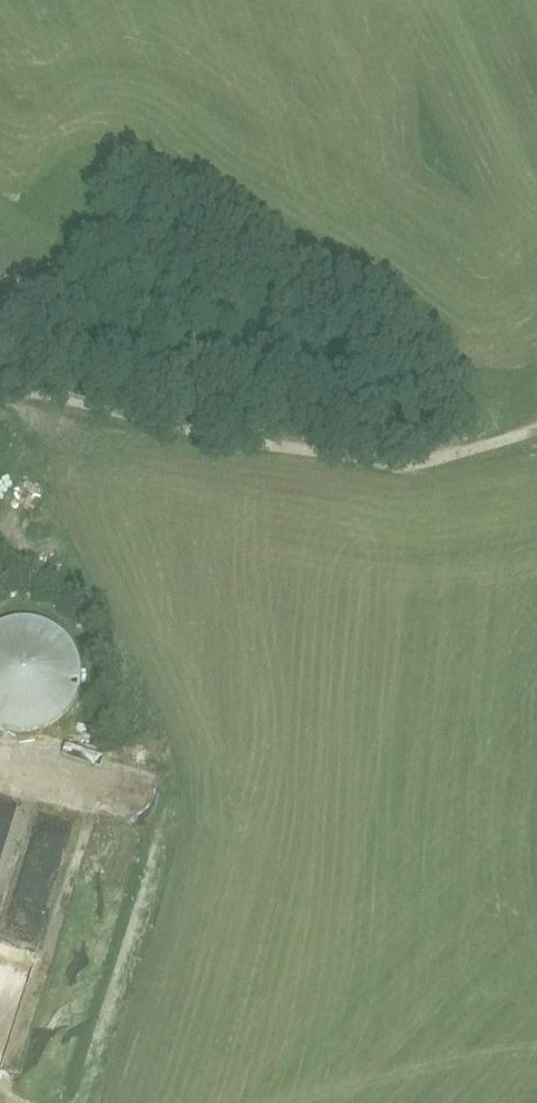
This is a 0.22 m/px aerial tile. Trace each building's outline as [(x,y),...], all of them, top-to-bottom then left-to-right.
[(81,724),(77,621),(0,624),(0,727),(81,724)]
